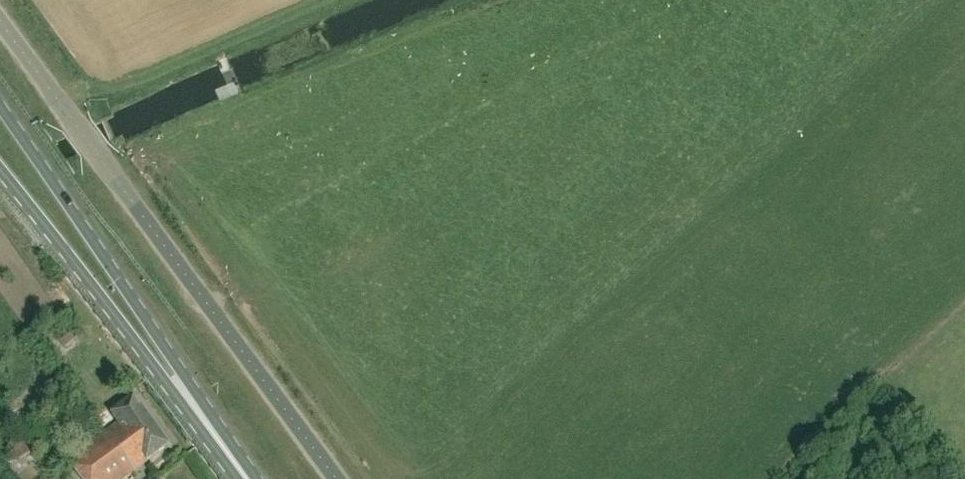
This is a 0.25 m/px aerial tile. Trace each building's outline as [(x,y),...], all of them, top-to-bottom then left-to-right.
[(65,350),(76,338),(67,328),(55,340),(65,350)] [(118,423),(106,432),(135,470),(135,471),(169,445),(133,396),(111,413),(118,423)] [(106,432),(68,460),(82,478),(123,478),(135,470),(106,432)] [(23,441),(7,451),(15,463),(30,453),(23,441)]
